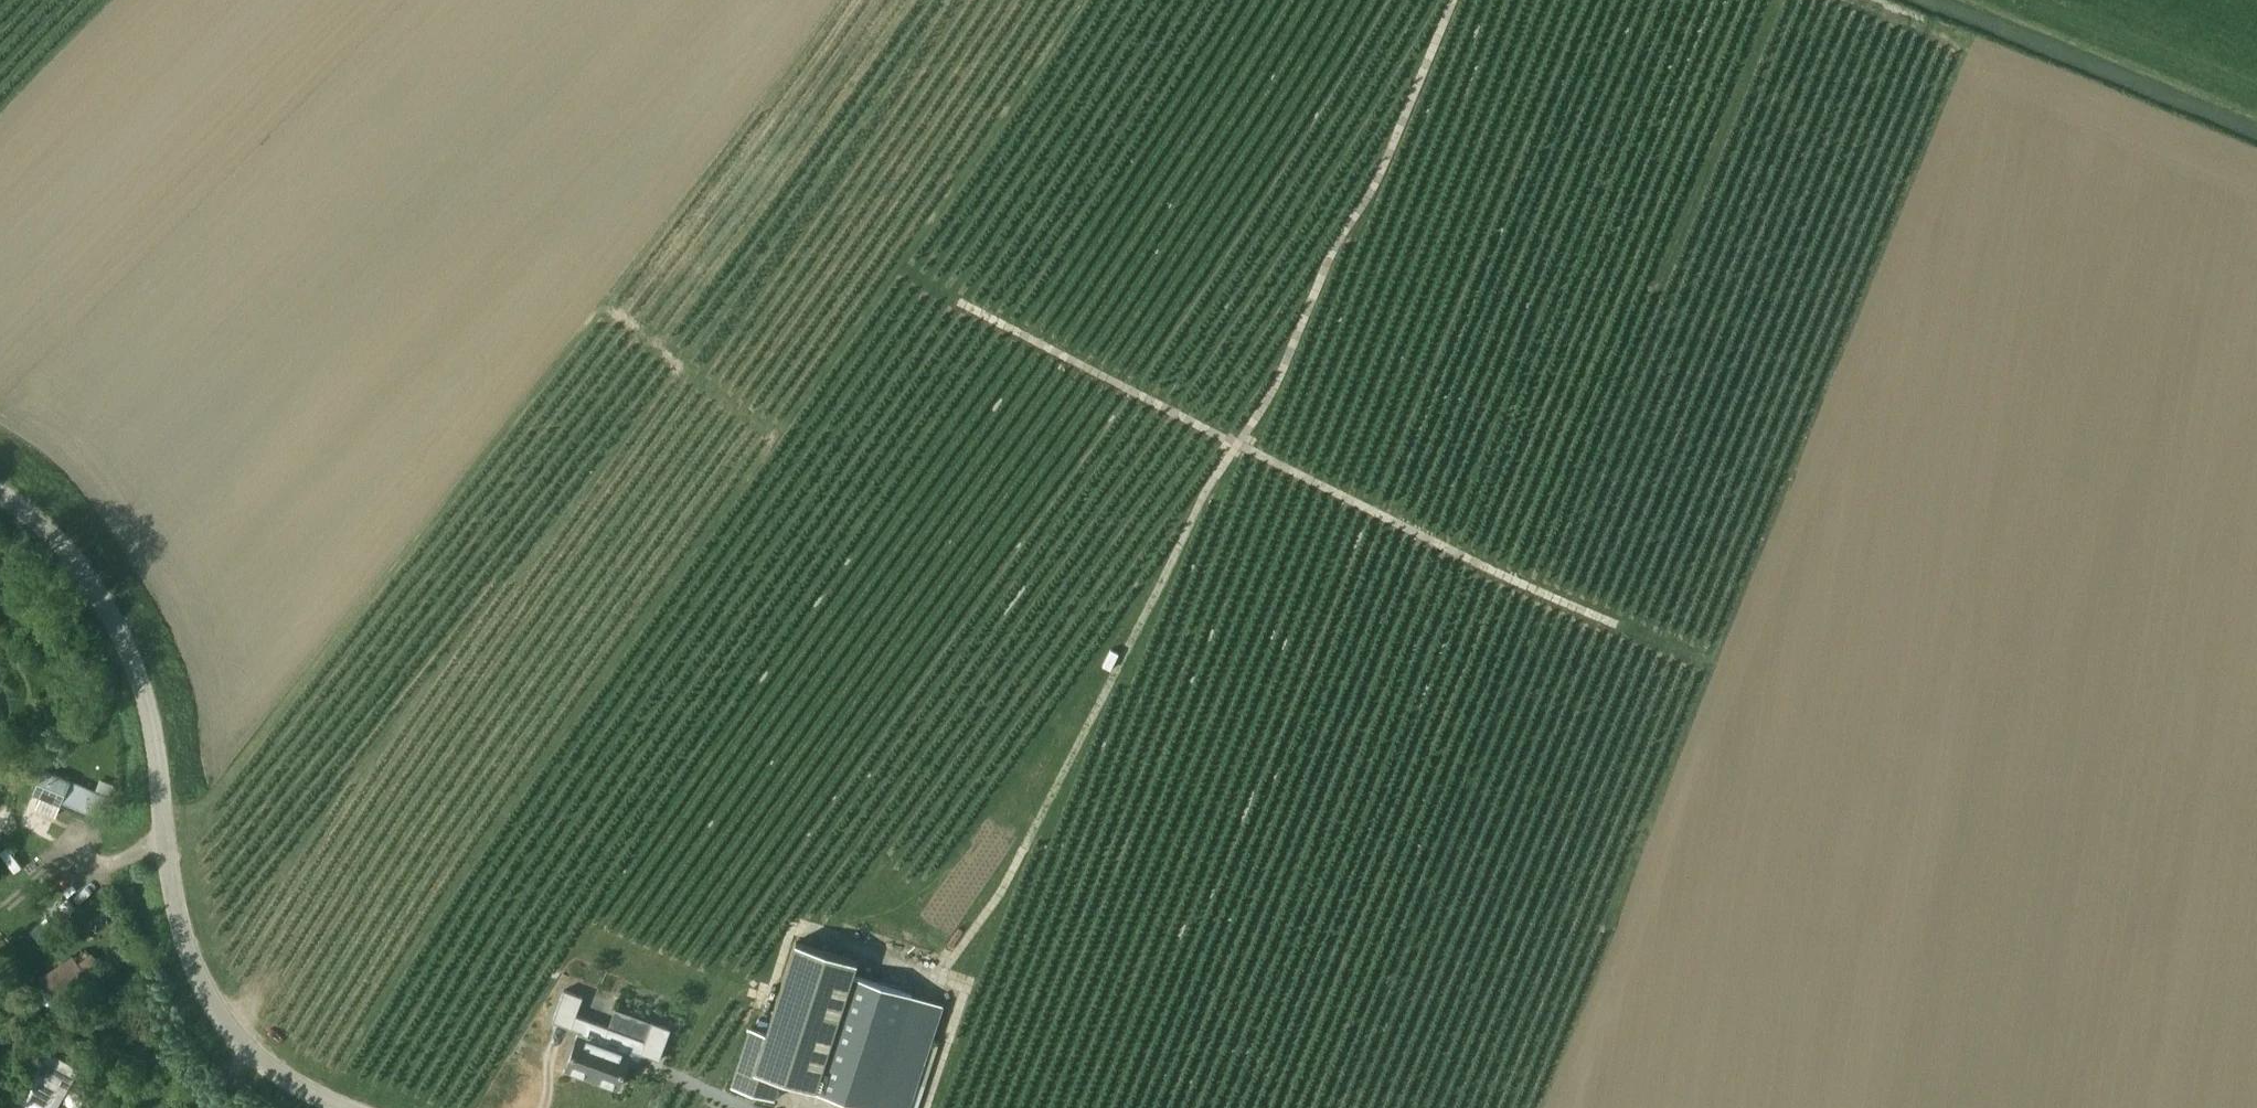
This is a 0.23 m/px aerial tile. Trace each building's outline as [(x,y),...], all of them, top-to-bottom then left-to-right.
[(32,576),(18,580),(22,598),(36,595),(32,576)] [(70,781),(44,770),(34,792),(60,803),(99,820),(101,818),(110,798),(115,785),(101,780),(96,792),(70,780),(70,781)] [(23,818),(42,825),(47,814),(34,809),(39,796),(33,793),(23,818)] [(46,917),(30,931),(39,943),(56,929),(46,917)] [(814,1090),(814,1091),(866,1107),(910,1107),(945,1004),(853,975),(858,961),(796,941),(766,1032),(754,1070),(775,1077),(814,1090)] [(71,956),(39,977),(52,996),(84,975),(71,956)] [(583,996),(564,989),(553,1020),(581,1031),(580,1035),(578,1034),(566,1068),(618,1087),(630,1053),(629,1053),(630,1049),(659,1059),(671,1028),(652,1021),(645,1040),(576,1015),(583,996)] [(754,1070),(766,1032),(745,1025),(726,1084),(768,1098),(775,1077),(754,1070)] [(67,1077),(46,1066),(29,1097),(47,1107),(50,1107),(67,1077)]
